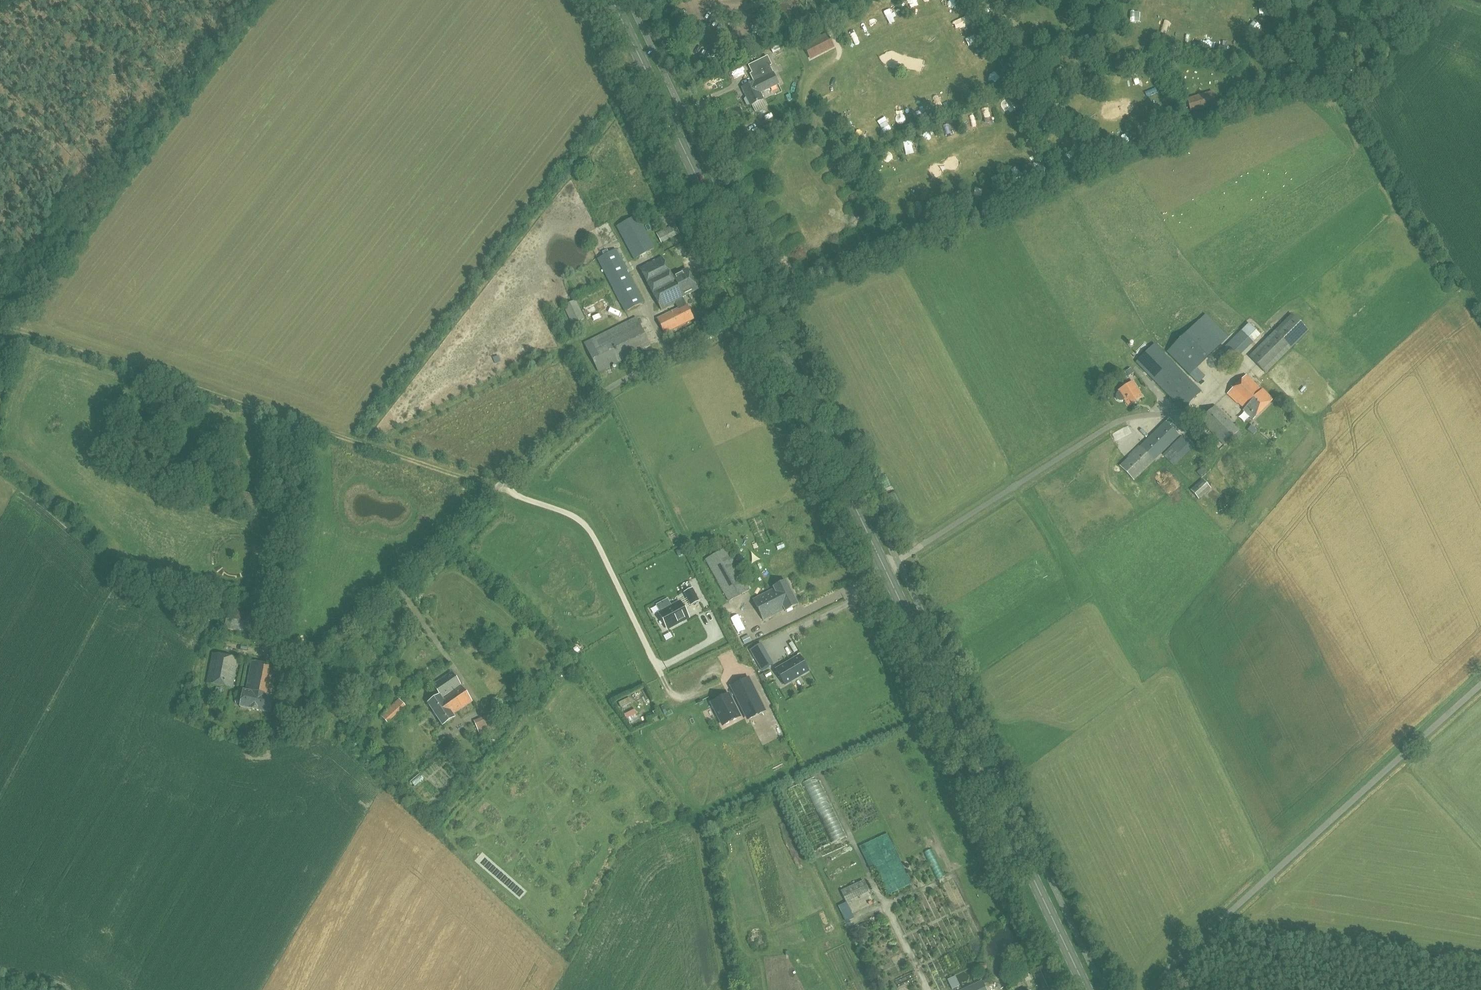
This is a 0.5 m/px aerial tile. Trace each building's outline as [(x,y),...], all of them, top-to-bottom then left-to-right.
[(780,49),(777,44),(771,48),(773,52),(780,49)] [(750,106),(763,100),(760,93),(778,85),(769,66),(772,65),(767,56),(748,66),(751,73),(750,74),(751,76),(753,81),(741,87),(746,97),(745,98),(743,100),(746,106),(748,106),(750,105),(750,106)] [(1190,112),(1216,105),(1213,91),(1186,99),(1190,112)] [(759,113),(771,109),(768,100),(756,104),(759,113)] [(776,121),(754,132),(758,139),(779,128),(776,121)] [(634,259),(654,248),(637,216),(617,227),(634,259)] [(662,244),(680,234),(675,224),(656,234),(662,244)] [(625,312),(643,303),(615,250),(598,259),(625,312)] [(672,276),(662,256),(639,268),(660,308),(674,301),(677,309),(657,319),(665,334),(694,319),(686,304),(685,304),(682,297),(697,289),(686,269),(672,276)] [(572,325),(584,319),(575,300),(563,306),(572,325)] [(1193,378),(1200,372),(1196,368),(1228,337),(1205,314),(1166,352),(1189,375),(1190,374),(1193,378)] [(1265,373),(1308,331),(1292,315),(1249,357),(1265,373)] [(598,372),(650,347),(636,318),(584,343),(598,372)] [(1226,369),(1260,334),(1248,323),(1214,357),(1226,369)] [(1181,409),(1184,409),(1202,391),(1155,343),(1135,363),(1181,409)] [(1131,369),(1125,372),(1129,377),(1134,374),(1131,369)] [(1261,390),(1246,375),(1227,394),(1237,403),(1238,402),(1244,409),(1243,410),(1253,420),(1273,400),(1262,389),(1261,390)] [(1128,405),(1141,396),(1132,382),(1119,391),(1117,393),(1116,395),(1116,398),(1117,400),(1119,401),(1122,401),(1124,400),(1128,405)] [(1236,441),(1242,435),(1238,431),(1239,430),(1215,406),(1200,421),(1224,446),(1232,437),(1236,441)] [(1134,479),(1179,435),(1165,421),(1120,466),(1134,479)] [(1253,435),(1257,430),(1251,425),(1247,430),(1253,435)] [(1174,466),(1193,447),(1182,436),(1163,455),(1174,466)] [(1200,476),(1208,470),(1204,465),(1196,472),(1200,476)] [(1203,479),(1190,490),(1199,500),(1211,489),(1203,479)] [(728,602),(750,590),(726,548),(705,560),(728,602)] [(785,612),(798,605),(786,581),(773,588),(774,589),(753,600),(763,620),(784,610),(785,612)] [(218,600),(219,587),(208,586),(207,599),(218,600)] [(693,588),(683,593),(690,606),(699,601),(693,588)] [(680,600),(657,612),(667,631),(690,619),(680,600)] [(257,635),(263,609),(230,602),(224,629),(257,635)] [(857,631),(850,640),(857,645),(864,636),(857,631)] [(748,635),(741,638),(744,644),(751,641),(748,635)] [(806,635),(742,662),(747,672),(810,646),(806,635)] [(232,688),(238,659),(212,653),(206,683),(232,688)] [(810,672),(799,655),(775,669),(785,686),(810,672)] [(277,667),(251,662),(245,691),(243,691),(240,707),(269,713),(273,696),(271,696),(277,667)] [(442,725),(455,717),(453,714),(472,701),(453,672),(433,686),(439,695),(427,703),(442,725)] [(747,721),(766,711),(749,677),(730,687),(747,721)] [(729,693),(710,703),(722,727),(741,717),(729,693)] [(391,725),(397,719),(395,716),(405,706),(399,699),(387,710),(388,712),(382,717),(387,723),(388,722),(391,725)] [(185,716),(194,713),(191,705),(182,708),(185,716)] [(489,731),(502,726),(495,712),(472,721),(477,733),(488,728),(489,731)] [(835,843),(850,838),(848,829),(832,834),(835,843)] [(829,847),(827,833),(815,836),(818,850),(829,847)] [(841,891),(846,902),(851,900),(846,889),(841,891)] [(952,989),(960,986),(955,976),(947,980),(952,989)]
